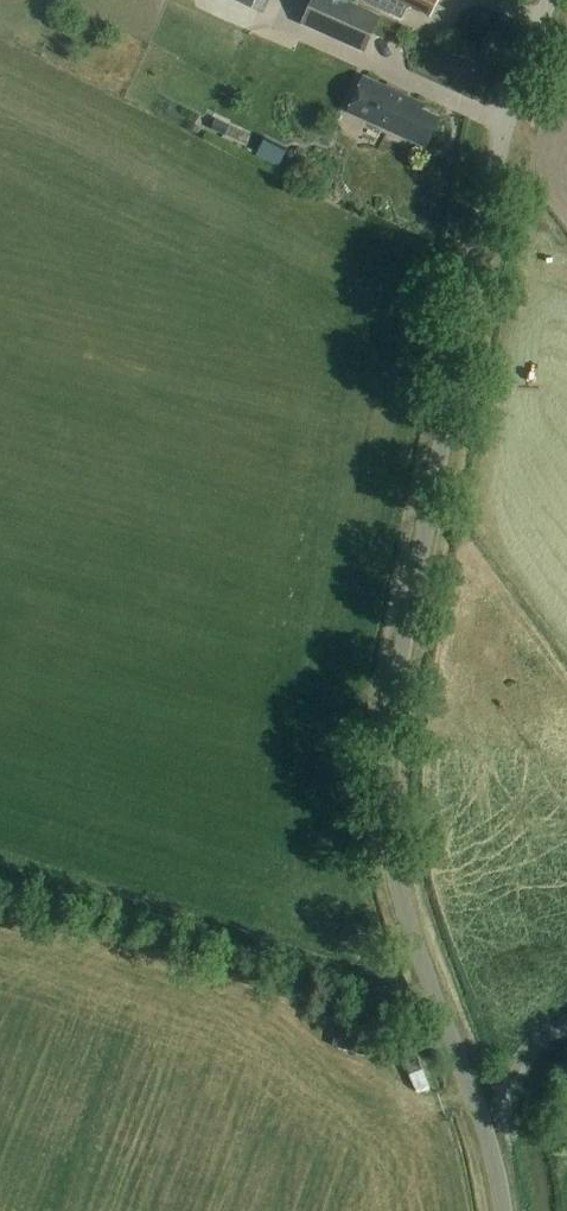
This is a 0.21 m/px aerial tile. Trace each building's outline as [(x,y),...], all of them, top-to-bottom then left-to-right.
[(270,0),(249,0),(266,8),(270,0)] [(301,25),(366,52),(382,15),(351,2),(352,0),(313,0),(301,25)] [(402,19),(409,5),(432,17),(441,0),(366,0),(402,19)] [(348,107),(347,111),(425,147),(426,143),(440,115),(423,107),(425,101),(364,73),(348,107)] [(217,118),(211,131),(224,137),(230,124),(217,118)] [(471,575),(484,569),(476,552),(462,559),(471,575)]
